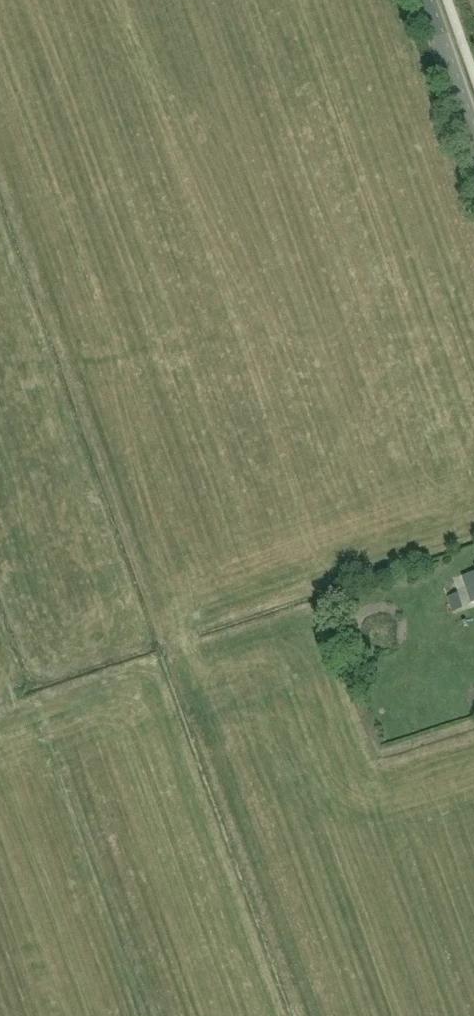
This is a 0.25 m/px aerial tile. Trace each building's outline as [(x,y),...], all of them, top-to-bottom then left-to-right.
[(452,614),(462,611),(458,595),(448,598),(452,614)]
